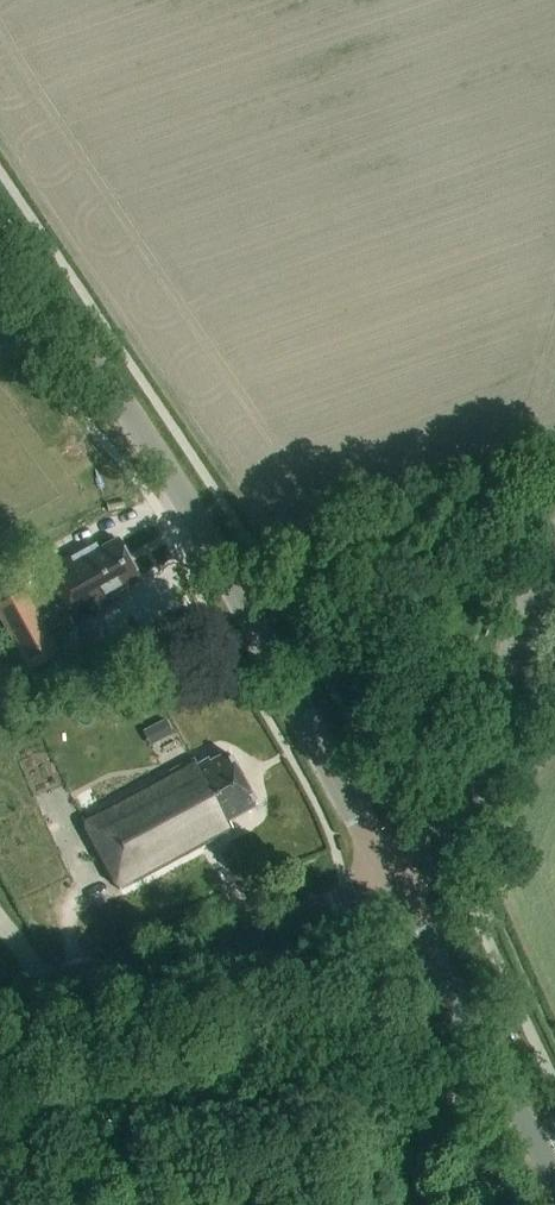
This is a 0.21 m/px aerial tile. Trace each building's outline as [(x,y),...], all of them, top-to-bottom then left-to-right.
[(99,607),(141,582),(117,541),(99,552),(96,547),(71,562),(70,561),(44,576),(75,629),(103,613),(99,607)] [(83,638),(59,651),(69,670),(94,656),(83,638)] [(166,717),(145,729),(152,742),(173,731),(166,717)] [(233,820),(261,804),(233,753),(213,763),(212,761),(201,766),(197,759),(86,819),(125,890),(238,829),(233,820)]
